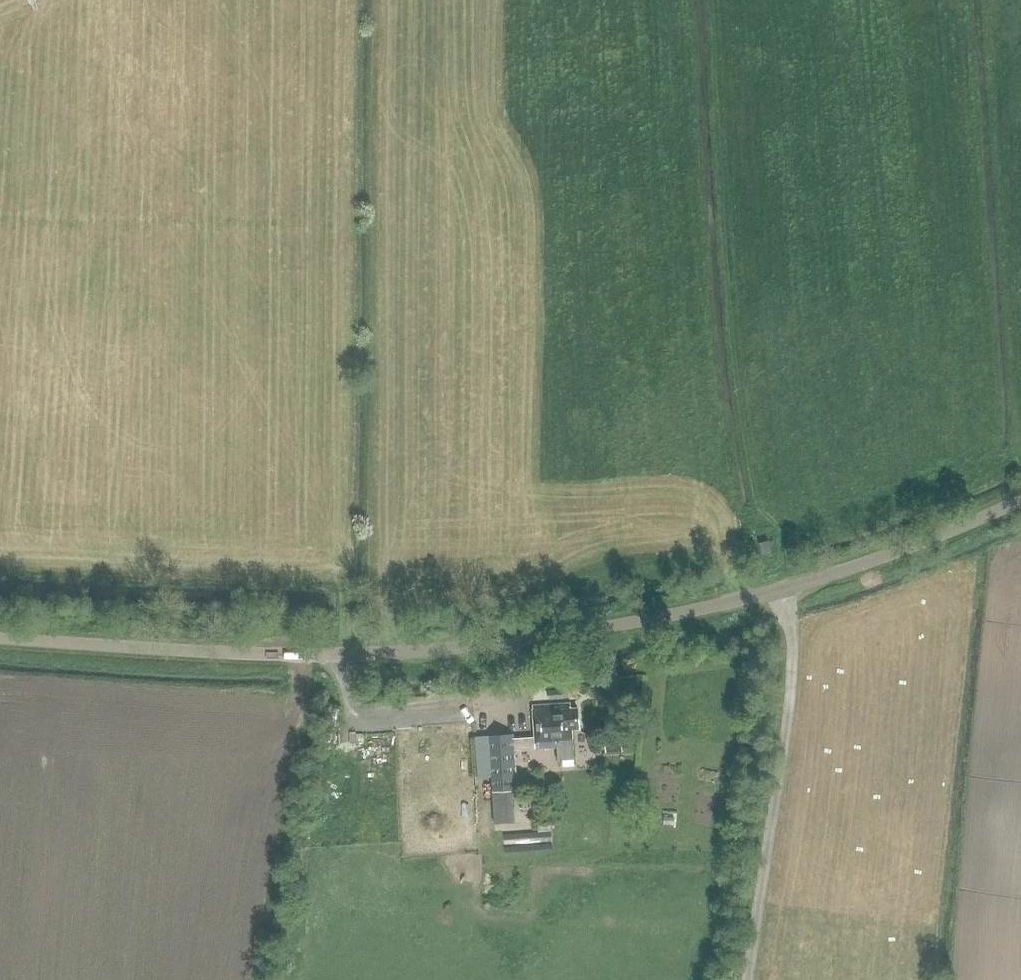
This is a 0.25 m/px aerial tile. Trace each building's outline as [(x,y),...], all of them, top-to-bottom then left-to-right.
[(771,552),(768,542),(761,544),(763,554),(771,552)] [(533,706),(536,748),(557,747),(558,760),(574,759),(572,730),(580,729),(578,709),(571,709),(571,703),(533,706)] [(513,734),(488,735),(491,792),(513,791),(516,791),(513,734)] [(513,791),(491,792),(493,825),(515,823),(513,791)]
